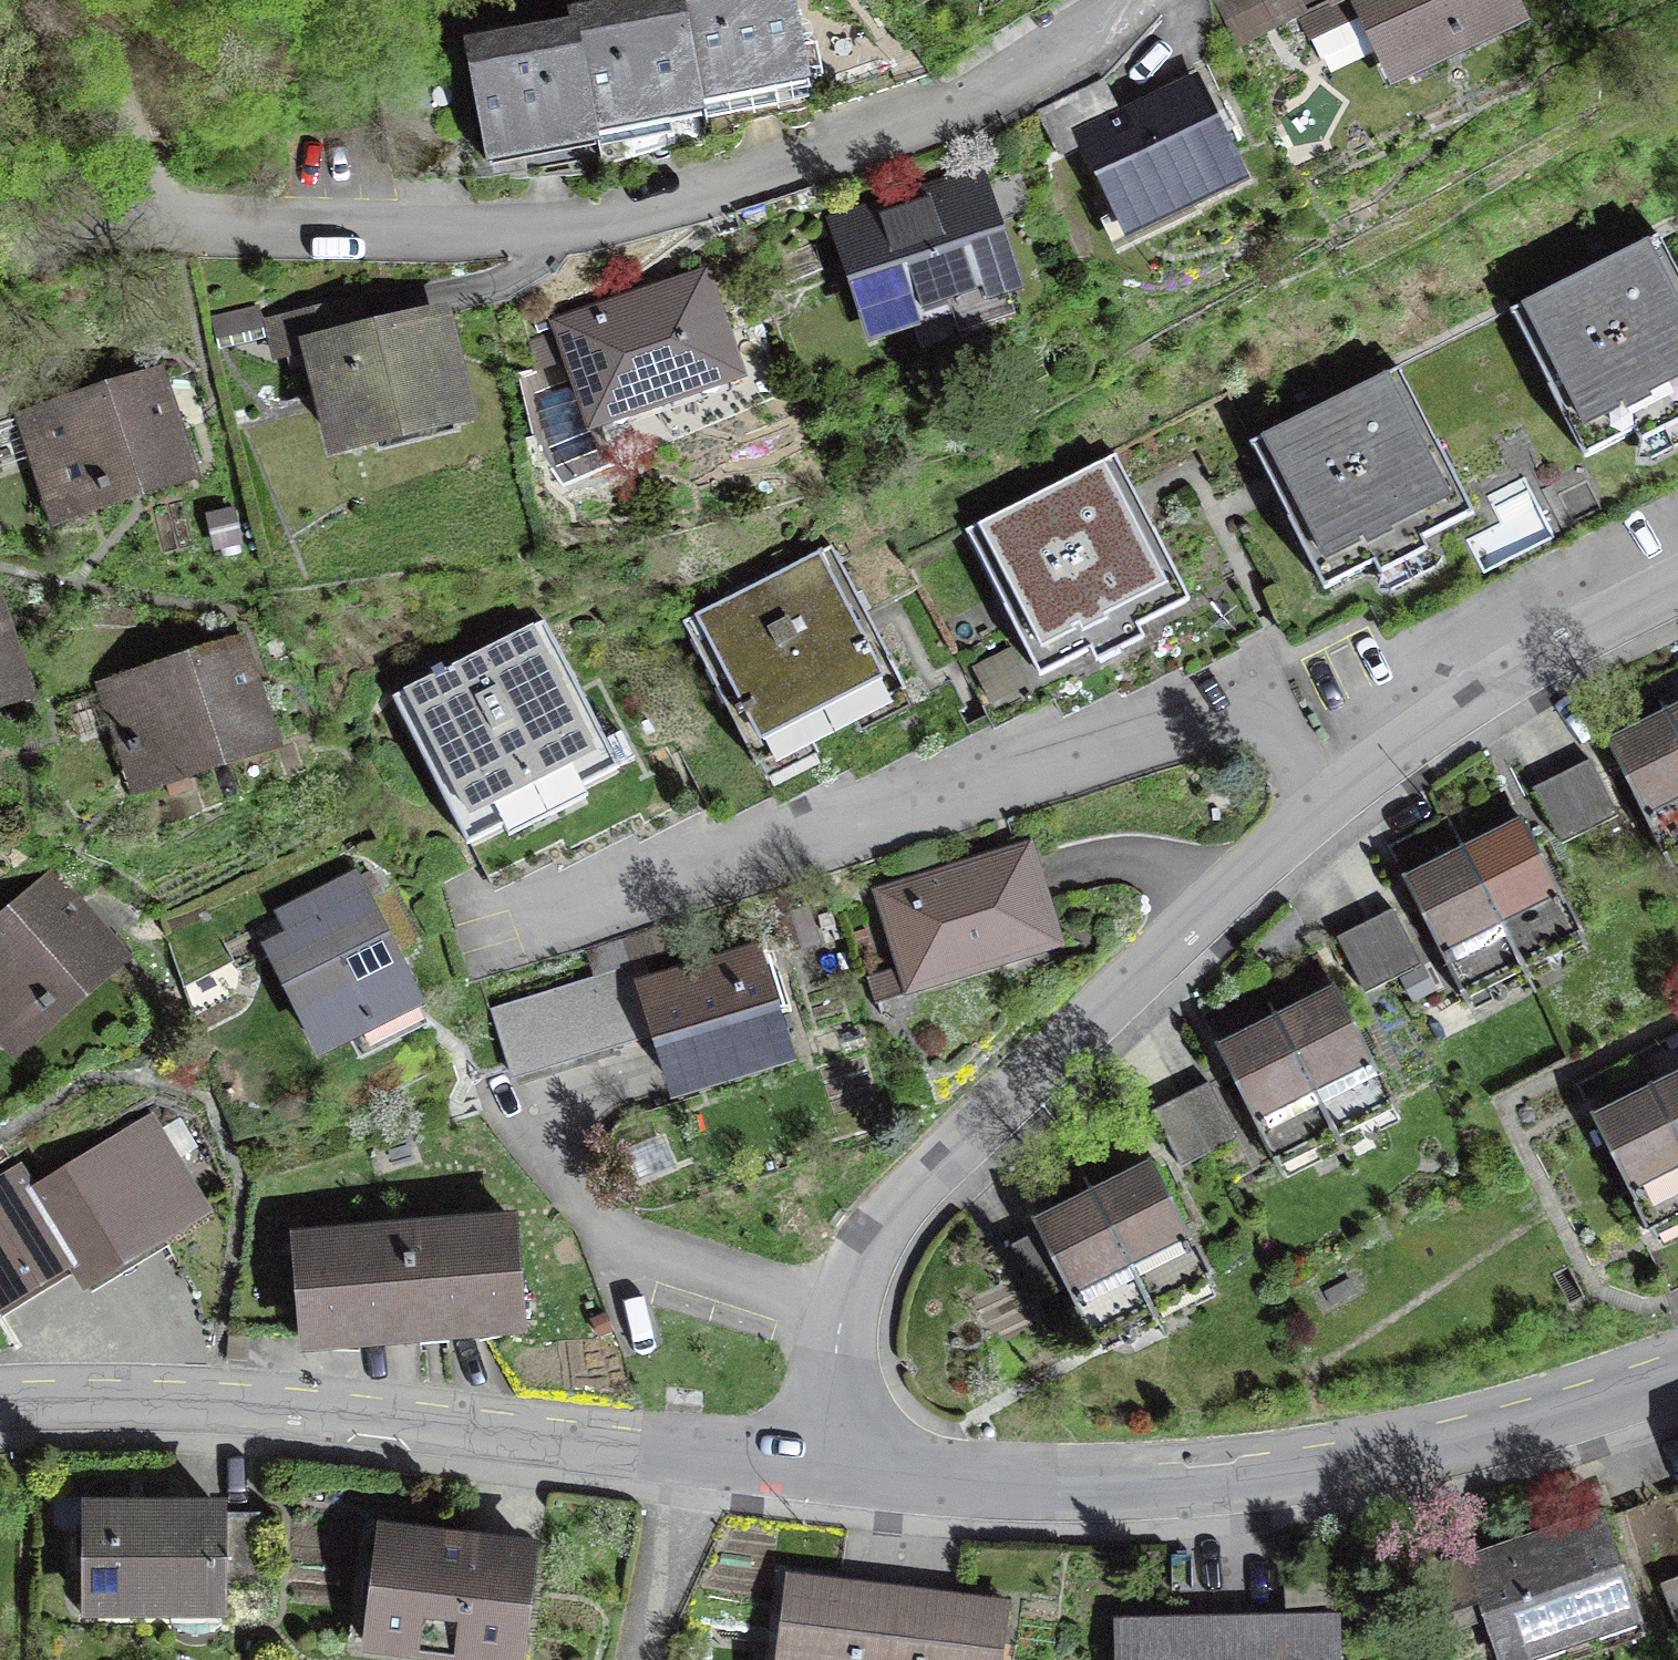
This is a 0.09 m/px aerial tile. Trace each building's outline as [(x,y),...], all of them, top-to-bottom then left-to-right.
[(572,11),(574,20),(593,118),(700,97),(698,86),(681,0),(629,0),(572,11)] [(806,65),(794,0),(681,0),(698,86),(806,65)] [(1330,0),(1252,0),(1274,47),(1337,16),(1330,0)] [(1397,79),(1526,18),(1517,0),(1330,0),(1337,16),(1351,43),(1375,32),(1397,79)] [(464,41),(485,150),(595,128),(593,118),(574,20),(464,41)] [(1087,143),(1129,228),(1237,175),(1191,81),(1119,116),(1102,81),(1038,112),(1059,156),(1087,143)] [(846,228),(878,323),(945,299),(957,334),(1016,314),(971,185),(846,228)] [(1585,456),(1530,484),(1557,539),(1677,478),(1677,276),(1659,237),(1512,311),(1585,456)] [(564,327),(595,418),(731,371),(700,280),(564,327)] [(315,349),(338,444),(463,414),(439,316),(344,339),(335,304),(270,320),(280,357),(315,349)] [(1253,443),(1305,545),(1253,571),(1290,644),(1369,605),(1381,627),(1557,539),(1530,484),(1471,513),(1399,370),(1253,443)] [(28,419),(57,507),(183,466),(154,378),(28,419)] [(967,531),(1059,708),(1116,679),(1121,689),(1175,661),(1180,671),(1264,628),(1235,573),(1186,598),(1113,456),(967,531)] [(684,621),(735,721),(677,750),(711,816),(768,787),(773,797),(845,761),(851,773),(911,743),(915,752),(949,735),(942,720),(965,708),(951,680),(927,692),(922,681),(906,689),(833,546),(684,621)] [(19,684),(0,625),(0,691),(19,684)] [(397,699),(491,881),(551,850),(542,833),(556,826),(570,852),(628,822),(634,833),(694,802),(662,739),(613,764),(542,625),(397,699)] [(110,689),(138,776),(265,735),(237,647),(110,689)] [(1669,719),(1677,737),(1677,715),(1669,719)] [(1665,854),(1677,848),(1677,737),(1669,719),(1611,748),(1665,854)] [(1589,759),(1561,773),(1585,822),(1614,807),(1589,759)] [(1561,773),(1533,787),(1558,836),(1585,822),(1561,773)] [(1526,826),(1467,856),(1520,962),(1579,932),(1526,826)] [(887,895),(913,981),(1051,939),(1025,854),(887,895)] [(1408,885),(1461,991),(1520,962),(1467,856),(1408,885)] [(266,944),(320,1052),(421,1001),(357,874),(303,901),(313,921),(266,944)] [(12,1040),(112,952),(50,883),(0,928),(0,1027),(12,1040)] [(1393,908),(1364,922),(1389,971),(1417,957),(1393,908)] [(1364,922),(1336,935),(1361,985),(1389,971),(1364,922)] [(512,1074),(657,1030),(661,1045),(708,1031),(721,1073),(784,1054),(753,955),(649,987),(643,968),(494,1014),(511,1068),(512,1074)] [(1339,994),(1280,1024),(1334,1130),(1393,1101),(1339,994)] [(453,1020),(472,1080),(511,1068),(494,1014),(492,1008),(453,1020)] [(1222,1053),(1276,1160),(1334,1130),(1280,1024),(1222,1053)] [(1209,1081),(1180,1096),(1210,1153),(1238,1139),(1209,1081)] [(1677,1140),(1677,1082),(1655,1094),(1677,1140)] [(1655,1094),(1596,1123),(1670,1269),(1677,1265),(1677,1140),(1655,1094)] [(1180,1096),(1152,1110),(1181,1167),(1210,1153),(1180,1096)] [(67,1252),(66,1252),(79,1275),(137,1240),(194,1204),(148,1129),(37,1197),(34,1198),(67,1252)] [(1150,1305),(1209,1275),(1156,1170),(1097,1200),(1150,1305)] [(34,1198),(37,1197),(23,1174),(0,1188),(0,1293),(10,1287),(66,1252),(67,1252),(34,1198)] [(1064,1279),(1092,1334),(1150,1305),(1097,1200),(1008,1244),(1033,1294),(1064,1279)] [(296,1248),(303,1336),(328,1334),(328,1338),(478,1326),(478,1322),(522,1318),(514,1221),(338,1235),(339,1245),(296,1248)] [(221,1511),(87,1512),(87,1607),(171,1606),(171,1609),(222,1609),(221,1511)] [(1431,1576),(1439,1630),(1484,1614),(1500,1659),(1511,1659),(1637,1615),(1604,1515),(1431,1576)] [(260,1516),(227,1516),(227,1583),(260,1582),(260,1516)] [(533,1551),(381,1533),(368,1641),(415,1647),(415,1652),(457,1657),(459,1643),(521,1650),(533,1551)] [(898,1592),(789,1579),(779,1659),(890,1659),(898,1592)] [(898,1592),(890,1659),(999,1659),(1006,1605),(898,1592)] [(1227,1622),(1228,1659),(1337,1659),(1336,1620),(1227,1622)] [(1227,1622),(1119,1625),(1120,1659),(1228,1659),(1227,1622)]
